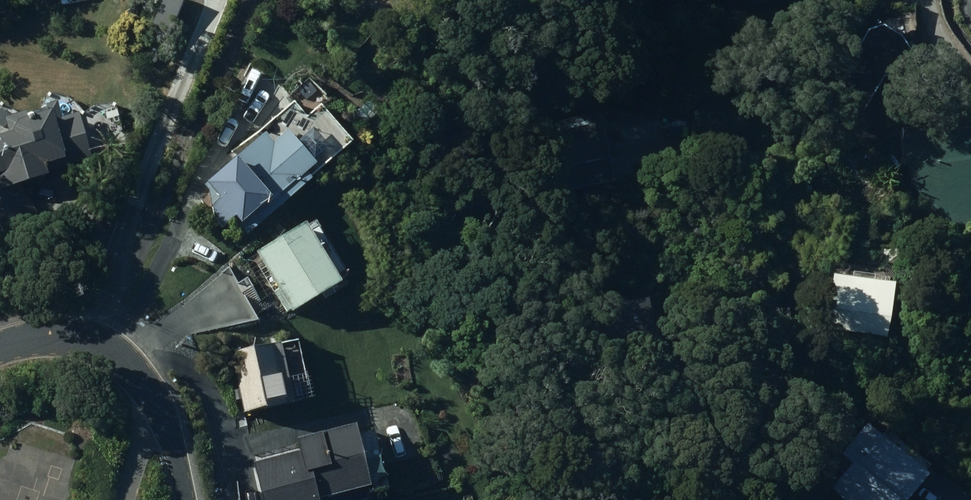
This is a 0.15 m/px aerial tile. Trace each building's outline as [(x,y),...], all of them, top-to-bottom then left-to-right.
[(858,30),(823,94),(857,113),(874,80),(906,97),(916,70),(891,34),(874,25),(858,30)] [(1,246),(39,221),(20,192),(16,181),(86,158),(71,111),(54,117),(49,100),(37,104),(38,106),(20,113),(18,109),(0,115),(0,126),(1,129),(0,130),(0,244),(1,246)] [(896,128),(901,166),(906,165),(915,232),(970,224),(970,157),(967,129),(933,134),(931,124),(896,128)] [(212,197),(200,208),(216,225),(226,216),(242,234),(305,177),(299,170),(309,162),(279,130),(266,142),(257,132),(228,159),(225,156),(197,181),(212,197)] [(326,284),(334,279),(297,221),(252,250),(275,287),(269,291),(282,312),(317,290),(322,298),(331,292),(326,284)] [(824,274),(817,328),(878,336),(885,282),(824,274)] [(275,342),(226,352),(239,413),(288,402),(275,342)] [(838,456),(830,466),(840,474),(828,490),(841,499),(900,499),(921,473),(919,472),(926,464),(883,430),(877,437),(860,423),(835,453),(838,456)] [(293,451),(248,462),(258,499),(358,499),(364,499),(345,424),(290,438),(293,451)]
